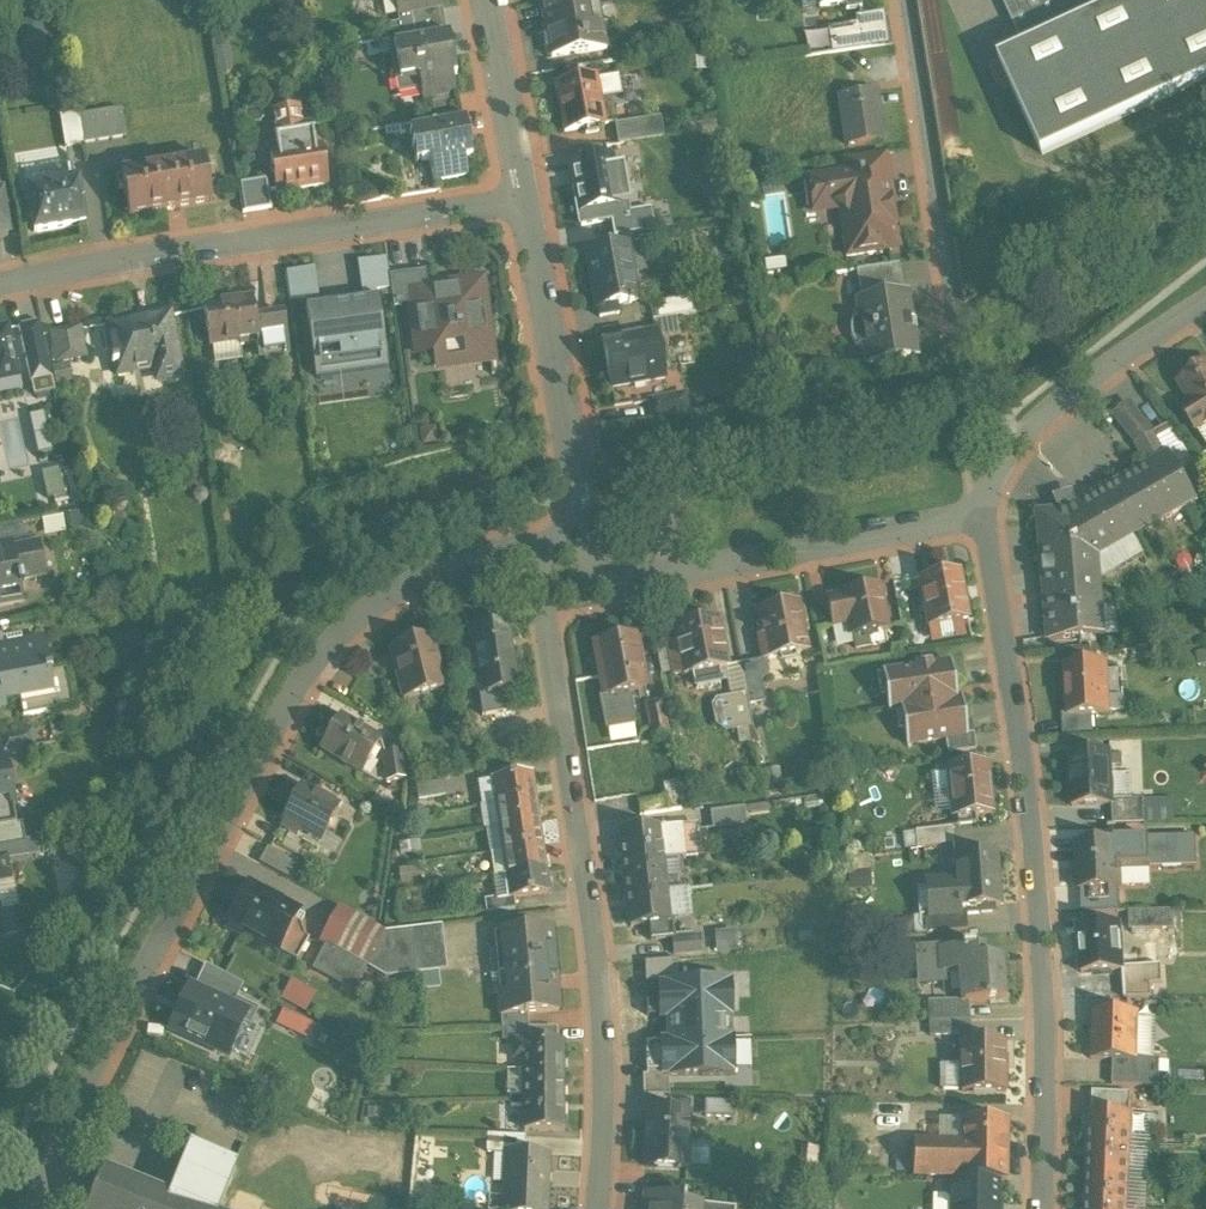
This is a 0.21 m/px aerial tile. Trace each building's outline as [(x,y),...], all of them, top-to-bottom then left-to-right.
[(386,18),(398,16),(398,17),(411,15),(408,0),(383,0),(386,18)] [(411,15),(440,10),(443,9),(441,0),(408,0),(411,15)] [(547,31),(548,31),(552,58),(606,50),(597,0),(542,0),(547,31)] [(820,9),(846,5),(847,11),(862,9),(861,3),(862,3),(862,0),(819,0),(820,9)] [(1025,48),(999,60),(1043,155),(1205,80),(1205,0),(1003,0),(1025,48)] [(440,10),(411,15),(415,34),(416,41),(445,36),(440,10)] [(887,19),(831,23),(833,49),(889,45),(887,19)] [(445,36),(416,41),(415,34),(393,38),(401,80),(419,77),(424,102),(454,96),(457,95),(453,76),(457,75),(449,35),(445,36)] [(615,77),(597,80),(600,98),(620,95),(618,78),(615,79),(615,77)] [(596,78),(557,85),(565,132),(585,128),(587,134),(599,132),(598,126),(605,125),(600,98),(597,80),(596,78)] [(876,91),(841,97),(849,147),(881,142),(874,99),(877,98),(876,91)] [(454,96),(424,102),(429,128),(458,122),(454,96)] [(77,106),(60,109),(66,147),(84,144),(79,115),(77,106)] [(122,109),(79,115),(84,144),(127,137),(122,109)] [(298,109),(274,112),(277,131),(275,132),(278,152),(271,153),(277,192),(328,184),(322,145),(315,146),(312,126),(301,127),(298,109)] [(660,119),(617,126),(620,145),(663,138),(660,119)] [(429,128),(410,131),(416,163),(430,161),(435,184),(469,178),(465,160),(472,158),(466,121),(458,122),(429,128)] [(885,154),(843,160),(845,176),(847,188),(889,181),(885,154)] [(611,157),(571,165),(580,212),(581,211),(583,225),(614,219),(621,218),(621,213),(619,204),(621,204),(617,180),(615,181),(611,157)] [(205,159),(122,172),(130,216),(213,202),(205,159)] [(889,181),(847,188),(845,176),(809,181),(810,183),(819,182),(824,210),(842,207),(847,239),(844,240),(847,258),(875,253),(875,250),(897,247),(890,200),(892,200),(889,181)] [(268,180),(239,184),(244,213),(273,208),(268,180)] [(78,181),(29,189),(36,231),(85,223),(78,181)] [(0,194),(0,238),(9,236),(2,194),(0,194)] [(651,208),(621,213),(621,218),(614,219),(617,236),(655,229),(651,208)] [(627,245),(587,253),(598,307),(599,307),(601,317),(619,314),(617,303),(637,300),(627,245)] [(897,265),(859,271),(863,298),(901,292),(897,265)] [(319,267),(286,268),(287,298),(321,296),(319,267)] [(481,281),(428,288),(426,270),(390,275),(394,306),(412,304),(413,315),(409,315),(410,324),(415,323),(418,350),(446,346),(449,365),(491,359),(493,375),(495,375),(489,334),(494,333),(490,309),(486,310),(481,281)] [(863,298),(858,299),(860,315),(857,316),(857,319),(852,320),(851,326),(850,330),(851,334),(851,336),(852,340),(854,344),(857,347),(862,346),(862,350),(866,349),(868,365),(917,358),(906,292),(901,292),(863,298)] [(253,298),(205,305),(211,346),(240,342),(241,346),(257,344),(259,357),(283,353),(277,317),(256,320),(253,298)] [(376,298),(306,307),(315,379),(386,369),(376,298)] [(140,317),(109,323),(116,362),(112,363),(113,367),(117,366),(119,377),(143,372),(143,370),(157,367),(156,361),(178,357),(174,340),(176,339),(174,329),(172,329),(170,316),(141,322),(140,317)] [(40,322),(19,326),(27,363),(48,358),(40,322)] [(0,330),(0,379),(17,375),(15,364),(19,363),(15,343),(11,344),(7,329),(0,330)] [(81,329),(52,334),(58,362),(86,357),(81,329)] [(656,333),(604,342),(612,387),(665,378),(656,333)] [(1181,381),(1194,402),(1182,409),(1197,431),(1205,426),(1205,365),(1181,381)] [(685,393),(650,400),(653,418),(688,411),(685,393)] [(1170,426),(1157,433),(1169,456),(1171,455),(1198,503),(1205,498),(1205,481),(1170,426)] [(1070,512),(1099,559),(1198,503),(1171,455),(1169,456),(1157,433),(1156,433),(1136,444),(1149,467),(1070,512)] [(61,467),(44,471),(49,497),(66,494),(61,467)] [(1099,559),(1070,512),(1040,514),(1051,642),(1105,637),(1099,559)] [(0,527),(0,544),(13,541),(13,543),(26,540),(23,523),(0,527)] [(0,544),(0,607),(24,603),(22,587),(23,587),(22,581),(38,578),(35,562),(43,560),(40,543),(14,548),(13,543),(13,541),(0,544)] [(960,570),(920,578),(929,627),(970,619),(960,570)] [(879,586),(843,593),(843,595),(827,598),(833,626),(849,623),(852,636),(888,629),(879,586)] [(799,602),(758,610),(763,636),(759,637),(763,660),(808,651),(799,602)] [(717,618),(675,627),(678,643),(668,645),(674,675),(684,673),(685,676),(693,674),(695,687),(697,686),(697,689),(706,687),(710,690),(712,686),(721,684),(720,682),(729,680),(726,668),(727,667),(717,618)] [(507,625),(469,631),(472,648),(476,647),(480,672),(476,673),(483,714),(469,716),(472,734),(508,728),(503,692),(518,690),(507,625)] [(21,635),(2,639),(3,648),(23,645),(21,635)] [(636,635),(595,642),(605,696),(600,697),(606,729),(636,724),(630,692),(646,689),(636,635)] [(431,637),(391,648),(404,701),(443,690),(445,690),(440,672),(431,637)] [(0,649),(0,709),(4,708),(3,701),(20,698),(24,717),(76,707),(68,668),(51,671),(51,669),(49,670),(44,641),(23,645),(3,648),(0,649)] [(766,701),(758,661),(741,664),(749,704),(766,701)] [(901,709),(958,699),(952,662),(883,674),(889,711),(901,709)] [(1107,664),(1066,665),(1069,715),(1092,715),(1109,714),(1107,664)] [(454,668),(440,672),(445,690),(443,690),(446,698),(458,695),(454,668)] [(753,726),(746,694),(729,697),(735,730),(753,726)] [(1191,696),(1178,696),(1179,712),(1191,711),(1191,696)] [(958,699),(901,709),(907,745),(946,739),(968,735),(968,734),(962,698),(958,699)] [(668,725),(663,701),(646,704),(650,729),(668,725)] [(1092,715),(1069,715),(1064,715),(1065,732),(1093,731),(1092,715)] [(381,741),(340,717),(321,749),(362,774),(381,741)] [(32,732),(0,738),(3,754),(34,749),(32,732)] [(968,735),(946,739),(948,754),(977,750),(974,733),(968,734),(968,735)] [(401,751),(383,753),(387,782),(405,779),(401,751)] [(1111,752),(1070,754),(1073,807),(1113,805),(1114,805),(1114,800),(1111,752)] [(0,762),(0,799),(12,796),(5,761),(0,762)] [(986,764),(949,768),(954,818),(957,817),(958,826),(975,824),(974,815),(992,813),(986,764)] [(531,774),(493,780),(497,804),(535,798),(531,774)] [(443,782),(417,786),(419,800),(445,796),(443,782)] [(666,798),(639,802),(641,816),(682,809),(678,782),(664,784),(666,798)] [(339,809),(300,788),(283,820),(285,821),(281,828),(297,836),(301,830),(322,841),(328,830),(334,833),(340,823),(333,820),(339,809)] [(535,798),(497,804),(500,828),(538,822),(535,798)] [(1145,799),(1114,800),(1114,805),(1113,805),(1114,824),(1145,824),(1145,799)] [(745,807),(711,811),(713,830),(747,824),(745,807)] [(538,822),(500,828),(504,851),(542,845),(538,822)] [(658,827),(620,831),(624,863),(662,859),(686,857),(682,825),(659,827),(658,827)] [(952,827),(915,831),(918,848),(954,844),(952,827)] [(1197,836),(1150,838),(1151,867),(1198,866),(1197,836)] [(1150,838),(1116,839),(1116,841),(1078,843),(1080,867),(1076,867),(1077,886),(1081,886),(1081,890),(1083,890),(1120,889),(1119,864),(1130,864),(1130,870),(1151,869),(1151,867),(1150,838)] [(0,848),(0,860),(6,859),(6,860),(28,857),(26,844),(0,848)] [(542,845),(504,851),(507,874),(545,869),(542,845)] [(301,866),(268,848),(260,863),(293,881),(301,866)] [(997,853),(955,856),(957,880),(931,882),(934,915),(934,916),(967,913),(967,915),(995,913),(994,905),(1001,905),(997,853)] [(662,859),(624,863),(627,894),(665,890),(662,859)] [(545,869),(507,874),(511,898),(511,899),(549,893),(545,869)] [(870,871),(858,872),(860,887),(871,885),(870,871)] [(507,874),(495,876),(498,900),(511,898),(507,874)] [(300,912),(248,884),(227,923),(229,924),(227,929),(240,937),(242,931),(279,951),(290,930),(300,912)] [(1120,889),(1083,890),(1084,912),(1121,911),(1120,889)] [(665,890),(627,894),(631,926),(649,924),(651,940),(673,938),(674,938),(672,920),(669,921),(665,890)] [(384,932),(340,908),(321,943),(328,947),(365,967),(384,932)] [(1175,911),(1130,911),(1131,929),(1175,929),(1175,911)] [(967,913),(934,916),(934,915),(925,915),(926,933),(968,930),(967,915),(967,913)] [(1120,924),(1080,926),(1083,974),(1124,971),(1120,924)] [(442,925),(414,928),(419,974),(448,970),(442,925)] [(552,928),(500,932),(501,934),(495,935),(498,975),(507,974),(508,993),(500,994),(501,1015),(500,1015),(500,1017),(501,1017),(528,1014),(560,1011),(552,928)] [(290,930),(279,950),(297,960),(308,941),(290,930)] [(674,938),(673,938),(674,954),(702,951),(701,935),(674,938)] [(974,946),(920,950),(923,981),(945,981),(944,974),(965,971),(967,1002),(989,1000),(989,999),(1006,998),(1002,956),(978,958),(977,949),(984,949),(984,947),(975,948),(974,946)] [(365,967),(328,947),(316,969),(352,989),(365,967)] [(707,965),(693,966),(694,985),(709,984),(707,965)] [(672,972),(636,974),(639,1024),(646,1024),(647,1034),(668,1033),(668,1023),(675,1022),(672,972)] [(291,980),(283,999),(311,1010),(319,991),(291,980)] [(1167,981),(1124,981),(1124,996),(1167,997),(1167,981)] [(247,1013),(189,987),(170,1030),(227,1056),(247,1013)] [(964,1007),(942,1007),(942,1001),(929,1001),(930,1022),(970,1020),(971,1020),(970,1007),(964,1006),(964,1007)] [(277,1026),(312,1038),(317,1022),(282,1010),(277,1026)] [(1138,1012),(1096,1011),(1096,1032),(1093,1032),(1092,1059),(1114,1060),(1137,1061),(1137,1059),(1138,1012)] [(528,1014),(501,1017),(502,1030),(529,1029),(528,1014)] [(970,1020),(930,1022),(931,1036),(970,1035),(970,1020)] [(529,1029),(529,1042),(558,1042),(558,1029),(529,1029)] [(1003,1041),(961,1041),(962,1092),(1007,1092),(1007,1068),(1004,1068),(1003,1041)] [(524,1042),(514,1042),(514,1060),(524,1060),(524,1042)] [(529,1042),(524,1042),(524,1060),(524,1071),(562,1071),(562,1042),(558,1042),(529,1042)] [(1161,1059),(1137,1059),(1137,1061),(1114,1060),(1113,1085),(1161,1087),(1161,1059)] [(562,1071),(524,1071),(524,1101),(562,1100),(562,1071)] [(562,1100),(524,1101),(524,1130),(562,1130),(562,1100)] [(734,1102),(706,1101),(705,1117),(734,1118),(734,1102)] [(691,1113),(647,1111),(645,1165),(689,1167),(690,1146),(687,1146),(688,1115),(691,1115),(691,1113)] [(1131,1113),(1093,1111),(1092,1144),(1130,1145),(1131,1113)] [(1007,1120),(963,1119),(964,1143),(914,1142),(913,1177),(950,1177),(963,1178),(962,1179),(998,1180),(999,1181),(1005,1181),(1007,1120)] [(525,1137),(487,1136),(487,1153),(506,1154),(506,1153),(525,1153),(525,1137)] [(1130,1145),(1092,1144),(1090,1175),(1128,1177),(1130,1145)] [(192,1149),(172,1198),(104,1171),(88,1208),(216,1208),(234,1166),(192,1149)] [(506,1153),(506,1154),(503,1208),(547,1208),(549,1155),(525,1153),(506,1153)] [(1128,1177),(1090,1175),(1089,1207),(1127,1208),(1128,1177)] [(962,1179),(963,1178),(950,1177),(949,1196),(953,1196),(953,1208),(998,1208),(999,1181),(998,1180),(962,1179)] [(646,1192),(644,1208),(721,1208),(722,1207),(685,1203),(686,1196),(646,1192)]
